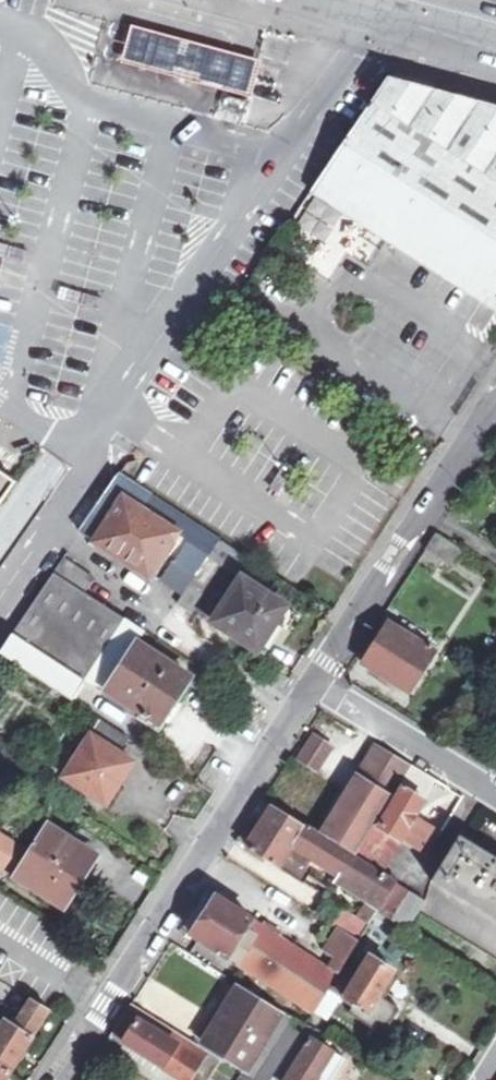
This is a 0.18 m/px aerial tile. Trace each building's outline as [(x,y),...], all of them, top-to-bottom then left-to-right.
[(259,61),(129,26),(119,64),(250,98),(259,61)] [(372,230),(463,99),(426,91),(385,79),(311,190),(372,230)] [(432,269),(495,175),(495,109),(463,99),(372,230),(394,244),(421,261),(432,269)] [(432,269),(495,310),(495,175),(432,269)] [(383,259),(394,244),(372,230),(311,190),(287,225),(301,234),(314,215),(383,259)] [(495,310),(432,269),(421,261),(411,278),(486,326),(495,310)] [(45,503),(31,493),(18,484),(0,471),(0,565),(45,503)] [(84,534),(142,571),(158,547),(164,551),(175,533),(188,541),(176,559),(198,574),(219,541),(171,510),(149,496),(120,478),(112,491),(84,534)] [(460,554),(434,538),(423,556),(449,572),(460,554)] [(193,612),(224,566),(234,551),(219,541),(198,574),(177,605),(192,614),(193,612)] [(149,575),(164,551),(158,547),(142,571),(149,575)] [(234,551),(224,566),(245,580),(256,564),(234,551)] [(58,573),(83,590),(92,576),(67,558),(58,573)] [(89,677),(125,618),(83,590),(58,573),(3,654),(55,689),(66,673),(84,684),(89,677)] [(288,608),(246,581),(218,625),(264,655),(283,626),(278,623),(288,608)] [(107,689),(137,641),(144,630),(125,618),(89,677),(107,689)] [(406,628),(400,638),(392,633),(367,672),(410,699),(434,660),(424,653),(431,643),(406,628)] [(191,676),(137,641),(107,689),(166,729),(185,699),(179,695),(191,676)] [(131,739),(116,729),(105,722),(67,779),(103,802),(115,784),(119,787),(134,765),(121,756),(131,739)] [(334,750),(315,738),(299,761),(318,774),(334,750)] [(379,749),(360,780),(394,802),(414,770),(379,749)] [(409,797),(422,776),(414,770),(394,802),(376,828),(403,846),(427,808),(409,797)] [(440,787),(422,776),(409,797),(427,808),(440,787)] [(349,855),(356,859),(376,828),(394,802),(360,780),(322,837),(349,855)] [(125,790),(119,787),(115,784),(103,802),(114,809),(125,790)] [(286,857),(305,829),(264,803),(259,811),(268,818),(249,850),(279,869),(286,857)] [(46,825),(30,852),(0,833),(0,862),(64,902),(93,854),(46,825)] [(403,846),(376,828),(356,859),(383,876),(403,846)] [(286,857),(304,870),(311,860),(335,876),(348,856),(305,829),(286,857)] [(428,886),(434,890),(495,927),(495,866),(464,845),(455,840),(429,881),(428,886)] [(377,915),(395,888),(348,856),(335,876),(371,899),(359,919),(370,927),(377,915)] [(286,857),(279,869),(297,881),(304,870),(286,857)] [(395,888),(377,915),(407,935),(419,916),(425,907),(395,888)] [(254,946),(266,928),(218,897),(193,936),(228,958),(236,946),(244,932),(253,938),(250,944),(254,946)] [(325,968),(266,928),(254,946),(258,949),(245,969),(304,1008),(315,1015),(330,991),(344,968),(359,944),(347,936),(325,968)] [(359,977),(344,968),(330,991),(355,1008),(351,1016),(384,1036),(401,1010),(380,997),(393,975),(370,959),(359,977)] [(282,1016),(240,989),(203,1045),(225,1059),(246,1072),(282,1016)] [(10,1071),(51,1009),(32,996),(15,1022),(7,1017),(0,1028),(0,1065),(10,1071)] [(222,1062),(201,1048),(132,1004),(111,1036),(181,1079),(211,1079),(222,1062)] [(296,1021),(279,1046),(290,1054),(307,1028),(296,1021)] [(290,1054),(283,1066),(274,1079),(337,1079),(345,1068),(322,1053),(328,1042),(307,1028),(290,1054)] [(290,1054),(279,1046),(271,1059),(283,1066),(290,1054)] [(10,1071),(0,1065),(0,1079),(5,1079),(10,1071)]
